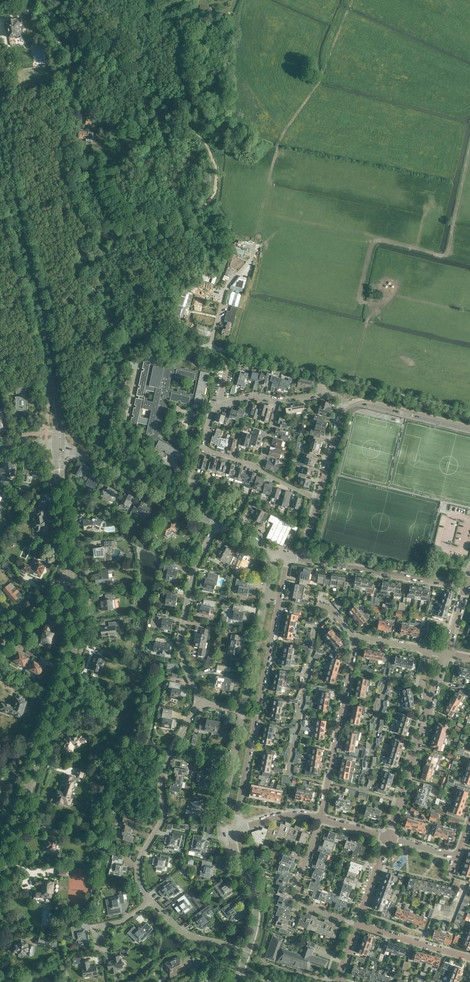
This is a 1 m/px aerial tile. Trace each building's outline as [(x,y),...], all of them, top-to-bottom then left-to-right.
[(16,9),(17,16),(27,14),(26,7),(16,9)] [(22,42),(21,35),(18,24),(22,23),(20,18),(17,19),(17,18),(6,21),(7,24),(7,25),(4,25),(5,29),(8,28),(10,38),(15,37),(16,43),(22,42)] [(93,119),(85,118),(84,125),(92,126),(93,119)] [(88,139),(89,132),(80,131),(79,138),(87,139),(88,139)] [(89,132),(88,139),(87,139),(86,142),(92,142),(95,142),(96,138),(94,138),(94,135),(93,135),(93,133),(89,132)] [(304,159),(305,154),(292,151),(290,157),(304,159)] [(239,276),(231,285),(230,289),(243,292),(244,288),(245,288),(248,277),(239,276)] [(241,294),(229,291),(225,303),(232,305),(230,311),(227,311),(224,322),(226,322),(233,324),(241,294)] [(182,292),(178,306),(189,310),(193,295),(182,292)] [(185,320),(174,316),(173,321),(184,325),(185,320)] [(233,324),(226,322),(224,329),(222,329),(221,332),(222,332),(222,334),(229,335),(230,331),(231,327),(232,327),(233,324)] [(202,326),(200,335),(210,337),(211,327),(202,326)] [(156,363),(157,357),(145,355),(144,360),(156,363)] [(174,363),(171,363),(171,366),(161,364),(160,367),(154,366),(150,365),(151,362),(144,361),(142,369),(144,369),(144,371),(142,371),(139,386),(140,386),(140,388),(138,388),(136,396),(139,396),(138,399),(136,398),(134,405),(136,406),(136,408),(134,408),(132,415),(134,415),(134,418),(132,417),(130,424),(137,426),(137,423),(148,425),(146,434),(148,434),(147,436),(158,442),(156,447),(163,451),(164,450),(166,451),(165,452),(173,456),(173,455),(176,456),(175,457),(182,461),(186,454),(186,452),(180,449),(180,448),(177,447),(170,444),(170,443),(168,442),(167,442),(160,439),(161,438),(158,437),(158,436),(163,413),(165,413),(166,405),(165,405),(167,397),(170,398),(170,400),(178,402),(178,401),(181,401),(181,403),(189,404),(189,403),(194,404),(194,405),(202,407),(204,397),(203,397),(203,394),(205,395),(207,385),(205,385),(206,382),(207,383),(209,373),(201,372),(200,372),(199,372),(199,371),(196,370),(195,371),(188,370),(188,369),(185,368),(185,369),(174,367),(174,363)] [(261,382),(261,383),(267,385),(271,374),(264,372),(264,370),(262,370),(259,382),(261,382)] [(253,389),(255,390),(256,390),(261,373),(259,372),(258,373),(252,372),(250,380),(255,381),(255,383),(253,389)] [(240,373),(237,384),(241,385),(241,387),(244,388),(246,383),(245,382),(245,381),(246,382),(246,381),(247,381),(248,381),(249,377),(248,376),(248,374),(245,373),(244,374),(240,373)] [(273,382),(271,390),(270,391),(273,392),(275,387),(277,388),(280,378),(273,376),(274,373),(272,373),(271,378),(270,381),(273,382)] [(299,378),(297,387),(310,389),(310,386),(314,387),(315,380),(312,380),(311,381),(299,378)] [(288,391),(288,388),(289,389),(289,388),(290,388),(290,387),(290,386),(289,386),(290,382),(291,383),(292,380),(289,379),(288,380),(281,379),(278,388),(288,391)] [(27,392),(27,390),(26,387),(16,389),(16,394),(21,393),(21,397),(16,397),(16,410),(27,410),(27,397),(26,397),(26,392),(27,392)] [(321,405),(318,414),(319,413),(322,414),(322,415),(329,417),(331,408),(328,407),(328,406),(329,403),(323,401),(321,405)] [(287,414),(292,413),(294,412),(294,413),(294,412),(296,412),(297,412),(296,412),(299,412),(302,411),(302,409),(304,409),(304,408),(304,407),(304,405),(304,404),(304,403),(286,406),(286,408),(286,411),(287,414)] [(251,404),(249,408),(248,413),(252,414),(251,418),(257,419),(259,410),(256,409),(257,405),(251,404)] [(261,404),(259,413),(258,414),(263,416),(262,420),(268,422),(271,410),(267,409),(268,406),(261,404)] [(238,411),(235,420),(238,421),(239,417),(243,418),(244,415),(247,415),(248,413),(249,408),(246,407),(246,409),(239,407),(238,411)] [(227,413),(225,420),(228,421),(229,418),(235,420),(238,411),(232,409),(230,413),(227,413)] [(216,417),(214,417),(215,418),(214,421),(219,422),(220,423),(220,422),(223,423),(226,413),(223,412),(222,415),(216,414),(216,417)] [(315,415),(314,418),(313,418),(313,419),(313,420),(313,421),(314,421),(317,422),(316,425),(326,428),(327,422),(324,421),(325,418),(315,415)] [(278,423),(281,424),(280,427),(287,429),(290,421),(280,418),(278,423)] [(311,428),(310,434),(319,437),(320,434),(324,435),(326,428),(316,425),(315,429),(311,428)] [(217,428),(215,434),(214,436),(213,436),(211,442),(210,444),(210,445),(211,446),(212,446),(213,446),(215,446),(215,445),(218,446),(220,438),(222,430),(217,428)] [(277,428),(275,434),(282,436),(281,439),(288,441),(289,435),(285,434),(286,431),(277,428)] [(255,429),(254,434),(251,444),(251,445),(250,447),(253,448),(254,445),(255,445),(255,446),(256,446),(260,447),(263,437),(261,436),(262,431),(255,429)] [(239,445),(239,446),(243,447),(243,446),(248,447),(251,435),(244,433),(242,439),(241,439),(239,445)] [(218,446),(217,448),(224,450),(225,446),(228,447),(229,443),(231,438),(231,435),(228,434),(226,439),(220,438),(218,446)] [(312,440),(310,445),(320,448),(322,441),(318,440),(318,438),(310,435),(309,440),(312,440)] [(229,443),(228,447),(227,450),(234,452),(236,444),(239,445),(241,439),(238,438),(237,440),(231,438),(229,443)] [(275,445),(275,447),(274,448),(277,448),(282,450),(283,447),(281,446),(283,441),(274,438),(272,444),(275,445)] [(320,448),(310,445),(309,449),(306,449),(305,453),(313,455),(314,453),(318,454),(320,448)] [(277,448),(276,451),(270,450),(269,455),(280,458),(281,454),(284,454),(285,450),(282,450),(277,448)] [(311,455),(303,453),(302,457),(306,458),(304,464),(315,467),(316,460),(312,459),(310,459),(311,455)] [(206,471),(206,470),(208,462),(205,461),(206,456),(201,455),(197,467),(203,468),(202,470),(206,471)] [(208,462),(206,470),(209,471),(210,469),(216,470),(219,460),(219,459),(213,458),(211,462),(208,462)] [(268,461),(266,468),(277,471),(279,464),(278,464),(279,460),(273,459),(272,462),(268,461)] [(219,460),(216,470),(223,472),(222,473),(225,474),(228,466),(225,466),(226,462),(219,460)] [(4,470),(0,471),(1,476),(5,475),(6,477),(16,475),(15,471),(16,471),(15,468),(14,468),(13,461),(3,463),(4,470)] [(302,469),(301,473),(306,475),(312,476),(314,470),(303,467),(304,464),(295,461),(294,465),(300,467),(299,468),(302,469)] [(73,472),(81,477),(82,475),(83,475),(83,476),(83,477),(84,479),(84,480),(86,481),(86,480),(88,481),(91,475),(84,471),(86,466),(82,464),(78,462),(73,472)] [(229,463),(228,464),(226,473),(230,475),(229,478),(235,479),(237,471),(237,470),(234,470),(235,465),(229,463)] [(237,471),(235,478),(236,478),(235,481),(238,482),(239,481),(244,482),(246,474),(243,473),(244,470),(237,468),(237,470),(237,471)] [(39,476),(40,470),(32,469),(31,470),(23,469),(21,481),(31,483),(32,474),(39,476)] [(246,474),(244,482),(249,484),(250,481),(254,482),(254,481),(256,474),(250,472),(249,475),(246,474)] [(298,477),(301,478),(299,485),(309,488),(311,481),(304,479),(304,478),(305,478),(306,475),(301,473),(299,473),(298,477)] [(257,490),(261,491),(264,480),(259,478),(260,475),(256,474),(254,481),(256,481),(254,488),(257,489),(257,490)] [(273,491),(275,484),(271,483),(270,485),(265,484),(263,493),(270,495),(272,491),(273,491)] [(102,499),(109,502),(110,500),(114,502),(119,493),(114,490),(114,491),(112,490),(108,487),(106,490),(104,489),(102,492),(101,492),(100,494),(101,495),(101,496),(103,497),(102,499)] [(275,488),(272,497),(271,497),(270,500),(275,502),(274,504),(279,506),(282,497),(282,496),(279,495),(280,489),(275,488)] [(282,497),(279,506),(285,507),(285,508),(286,508),(288,508),(292,492),(286,491),(284,498),(282,497)] [(121,505),(129,509),(133,502),(131,501),(133,496),(129,494),(129,495),(127,494),(124,498),(121,505)] [(291,499),(289,507),(288,511),(291,512),(292,508),(299,509),(302,499),(295,497),(294,500),(291,499)] [(142,515),(143,513),(147,506),(148,504),(142,501),(140,506),(136,503),(132,511),(136,513),(142,515)] [(147,506),(143,513),(142,515),(148,518),(152,509),(147,506)] [(43,532),(43,533),(46,533),(43,510),(38,511),(38,513),(36,514),(36,522),(35,522),(36,533),(43,532)] [(255,517),(254,519),(260,522),(263,516),(264,517),(263,518),(263,519),(264,519),(265,519),(268,514),(259,510),(257,513),(254,511),(253,511),(252,512),(252,513),(253,514),(252,516),(255,517)] [(273,523),(266,538),(283,546),(293,525),(271,515),(268,521),(273,523)] [(83,520),(84,528),(87,528),(91,529),(92,527),(94,528),(95,527),(99,529),(103,521),(96,518),(96,519),(94,518),(93,519),(83,520)] [(163,530),(167,537),(171,535),(170,533),(177,529),(174,526),(178,524),(176,521),(163,530)] [(157,535),(155,532),(158,530),(156,526),(150,530),(155,537),(157,535)] [(93,549),(94,556),(92,556),(93,557),(94,557),(95,558),(96,557),(96,556),(97,557),(98,557),(99,557),(100,556),(101,557),(102,557),(103,557),(104,556),(104,555),(104,552),(107,551),(106,548),(113,547),(112,541),(105,542),(106,546),(96,547),(96,548),(93,549)] [(220,560),(229,564),(233,556),(229,554),(232,548),(225,545),(224,548),(222,548),(221,550),(218,548),(216,553),(218,554),(217,556),(218,557),(217,558),(220,560)] [(233,556),(229,564),(238,569),(239,567),(243,569),(247,560),(246,560),(247,556),(241,553),(238,558),(233,556)] [(43,568),(45,565),(44,563),(37,560),(36,564),(35,563),(34,564),(33,566),(31,566),(31,567),(24,564),(22,569),(32,574),(32,573),(39,576),(41,572),(42,572),(44,568),(43,568)] [(10,566),(7,562),(2,566),(6,570),(10,566)] [(172,570),(173,566),(165,564),(163,575),(167,575),(166,579),(176,581),(178,571),(172,570)] [(109,582),(108,570),(101,570),(102,574),(95,574),(96,583),(109,582)] [(299,571),(297,578),(300,579),(300,582),(307,583),(310,584),(311,581),(309,580),(310,575),(310,574),(312,574),(299,571)] [(318,583),(324,584),(324,586),(327,586),(328,579),(325,578),(326,573),(319,571),(317,585),(318,583)] [(328,579),(327,586),(330,587),(331,585),(337,586),(339,575),(332,573),(331,579),(328,579)] [(215,585),(216,585),(218,575),(209,574),(208,578),(202,577),(201,585),(205,585),(204,587),(214,589),(215,585)] [(339,575),(337,586),(343,587),(343,589),(345,589),(347,589),(347,586),(350,586),(350,582),(345,582),(346,576),(339,575)] [(350,580),(350,582),(350,586),(351,587),(351,588),(360,590),(362,578),(355,577),(355,579),(351,578),(350,580)] [(362,578),(360,590),(366,590),(368,579),(362,578)] [(237,585),(236,589),(238,589),(237,593),(247,595),(247,593),(251,594),(253,587),(247,586),(248,581),(236,579),(235,585),(237,585)] [(368,579),(366,588),(372,589),(373,589),(374,580),(368,579)] [(22,595),(19,591),(15,587),(11,582),(7,586),(3,589),(14,602),(22,595)] [(293,584),(292,591),(304,593),(305,586),(306,587),(307,583),(300,582),(299,585),(293,584)] [(395,583),(394,592),(393,596),(401,597),(402,593),(400,593),(402,584),(395,583)] [(415,596),(414,599),(420,600),(422,588),(416,587),(415,596)] [(422,588),(421,597),(421,600),(427,601),(426,602),(429,603),(431,598),(432,592),(429,591),(429,589),(422,588)] [(171,595),(172,591),(164,589),(162,600),(166,600),(165,604),(176,606),(178,596),(171,595)] [(304,593),(292,591),(291,597),(294,598),(293,601),(305,603),(305,600),(303,599),(304,593)] [(444,592),(443,597),(452,600),(453,594),(445,591),(445,592),(444,592)] [(115,599),(113,599),(113,594),(105,595),(106,600),(98,601),(99,608),(102,608),(103,610),(116,609),(115,599)] [(443,597),(441,604),(450,606),(452,600),(443,597)] [(212,607),(214,607),(215,601),(204,599),(203,603),(197,602),(195,610),(200,611),(199,613),(209,615),(210,610),(211,610),(212,607)] [(234,614),(233,619),(243,621),(243,619),(247,620),(248,612),(242,611),(243,606),(234,604),(232,614),(234,614)] [(441,604),(439,609),(448,612),(450,606),(441,604)] [(347,609),(349,612),(348,612),(352,616),(359,610),(356,607),(355,606),(353,608),(351,606),(347,609)] [(439,609),(438,615),(437,615),(446,618),(448,612),(439,609)] [(359,610),(352,616),(353,617),(352,618),(354,620),(354,619),(356,621),(363,615),(362,613),(361,613),(359,610)] [(161,628),(171,630),(173,620),(166,619),(167,614),(158,613),(157,616),(159,617),(158,624),(161,624),(161,628)] [(363,615),(356,621),(360,626),(368,620),(367,619),(369,618),(365,613),(363,615)] [(374,624),(378,625),(378,629),(384,630),(386,621),(381,620),(380,620),(379,616),(376,616),(374,624)] [(47,624),(41,640),(42,641),(41,643),(45,644),(46,642),(50,644),(51,643),(52,643),(54,639),(52,638),(54,633),(49,631),(50,629),(52,630),(55,622),(46,618),(44,623),(47,624)] [(286,619),(285,625),(294,627),(297,628),(298,622),(295,621),(286,619)] [(119,626),(118,621),(108,622),(109,626),(101,627),(102,636),(116,635),(115,626),(119,626)] [(386,621),(384,630),(387,631),(388,632),(389,632),(390,631),(391,632),(392,626),(394,627),(394,623),(392,623),(391,623),(386,621)] [(399,633),(400,634),(406,635),(408,626),(409,623),(403,622),(402,627),(400,627),(399,633)] [(414,624),(414,627),(412,636),(418,637),(421,625),(414,624)] [(195,640),(206,642),(208,635),(209,629),(202,628),(201,634),(197,633),(195,640)] [(336,634),(334,631),(333,632),(332,630),(331,630),(330,629),(326,632),(325,631),(325,630),(321,634),(323,637),(324,636),(326,638),(327,638),(329,640),(335,634),(336,634)] [(293,633),(284,631),(283,637),(292,639),(292,638),(293,633)] [(229,647),(240,649),(242,642),(238,641),(239,635),(232,634),(231,640),(231,639),(229,647)] [(335,634),(329,640),(328,641),(329,643),(330,642),(333,645),(339,639),(335,634)] [(160,653),(160,655),(165,656),(165,654),(168,654),(170,644),(164,643),(165,639),(156,637),(154,647),(159,648),(158,652),(160,653)] [(341,646),(341,645),(343,644),(343,643),(344,642),(342,640),(341,640),(339,639),(333,645),(332,645),(333,647),(334,646),(337,649),(333,652),(335,653),(340,654),(341,651),(340,651),(341,646)] [(206,642),(195,640),(194,647),(199,648),(198,656),(205,657),(206,649),(205,648),(206,642)] [(285,646),(284,653),(293,654),(294,645),(288,644),(287,647),(285,646)] [(26,652),(33,656),(36,652),(29,647),(26,652)] [(240,649),(229,647),(228,653),(227,659),(234,660),(235,655),(239,655),(240,649)] [(34,655),(41,660),(43,656),(36,652),(34,655)] [(105,655),(113,660),(115,656),(106,652),(105,655)] [(377,652),(376,660),(386,661),(386,657),(384,656),(385,653),(383,653),(384,653),(377,652)] [(24,665),(27,667),(31,660),(28,659),(28,658),(19,653),(14,660),(16,663),(19,663),(24,666),(24,665)] [(394,655),(394,659),(393,661),(392,663),(389,663),(388,668),(387,675),(390,675),(391,668),(392,668),(393,667),(394,666),(394,665),(400,666),(402,656),(402,655),(399,655),(399,656),(394,655)] [(92,664),(93,664),(92,667),(90,666),(89,669),(93,671),(93,672),(94,672),(94,670),(101,673),(102,670),(103,669),(104,669),(105,664),(106,660),(95,657),(94,661),(93,660),(92,664)] [(408,657),(406,667),(414,668),(415,664),(413,664),(414,658),(413,658),(414,658),(411,657),(410,658),(408,657)] [(332,658),(330,664),(339,666),(341,660),(332,658)] [(31,660),(27,667),(25,670),(28,672),(30,669),(34,672),(36,675),(39,675),(43,667),(34,662),(31,660)] [(329,666),(328,669),(337,672),(339,666),(330,664),(325,662),(324,664),(329,666)] [(458,677),(466,679),(468,669),(459,667),(459,668),(458,668),(458,670),(459,671),(458,677)] [(337,672),(328,669),(327,675),(336,678),(337,672)] [(276,672),(275,678),(283,680),(283,681),(286,681),(288,672),(280,670),(279,673),(276,672)] [(213,687),(223,689),(225,677),(215,675),(213,687)] [(336,678),(327,675),(325,681),(330,683),(330,684),(333,685),(333,684),(334,684),(336,678)] [(225,677),(223,689),(229,691),(228,693),(232,694),(235,679),(225,677)] [(359,678),(357,684),(366,686),(368,680),(359,678)] [(170,696),(180,698),(180,696),(184,697),(186,690),(180,688),(181,684),(170,681),(169,687),(170,688),(170,691),(171,692),(170,696)] [(365,692),(356,690),(355,696),(356,696),(356,698),(359,698),(359,697),(364,698),(365,692)] [(455,691),(452,697),(460,701),(463,696),(455,691)] [(9,705),(9,704),(6,704),(5,704),(5,705),(2,704),(0,709),(4,710),(3,712),(7,713),(7,711),(16,714),(16,716),(20,717),(20,715),(22,716),(22,715),(23,715),(24,712),(23,712),(25,706),(26,706),(27,703),(26,703),(27,702),(24,701),(25,699),(22,698),(22,696),(18,695),(15,705),(14,705),(12,706),(12,707),(10,706),(10,705),(9,705)] [(275,696),(273,706),(282,707),(284,698),(275,696)] [(451,699),(450,702),(457,706),(460,701),(452,697),(451,697),(450,698),(451,699)] [(405,701),(404,702),(398,703),(399,705),(402,705),(403,711),(412,709),(411,708),(415,707),(414,706),(415,706),(413,700),(405,701)] [(450,702),(447,707),(454,711),(455,712),(457,709),(456,709),(457,706),(450,702)] [(329,705),(319,704),(318,710),(323,710),(324,712),(326,713),(327,711),(328,711),(329,705)] [(353,705),(352,711),(361,713),(364,713),(365,705),(360,704),(359,706),(353,705)] [(445,709),(445,710),(444,712),(452,717),(454,714),(455,715),(456,713),(455,712),(454,711),(447,707),(446,707),(445,709)] [(161,722),(162,722),(161,727),(171,729),(171,727),(175,727),(177,720),(170,719),(171,714),(172,714),(173,711),(163,709),(161,722)] [(400,721),(401,721),(410,724),(411,718),(402,715),(396,713),(396,716),(401,717),(400,721)] [(360,719),(351,717),(350,723),(351,725),(353,725),(354,724),(359,725),(360,719)] [(204,731),(212,732),(214,721),(207,719),(206,724),(200,722),(199,729),(204,730),(204,731)] [(397,723),(396,726),(408,730),(410,724),(398,720),(395,719),(395,720),(397,723)] [(214,721),(212,732),(218,733),(224,734),(225,727),(220,726),(221,722),(214,721)] [(436,728),(437,729),(446,732),(449,725),(442,723),(442,724),(438,723),(438,725),(436,725),(435,727),(436,728)] [(265,725),(264,732),(273,734),(273,733),(275,734),(277,728),(277,725),(270,724),(270,726),(265,725)] [(396,728),(395,732),(403,734),(406,735),(408,730),(394,725),(393,728),(396,728)] [(434,733),(434,734),(445,737),(446,732),(437,729),(436,731),(435,731),(434,733)] [(348,732),(347,738),(356,740),(358,740),(360,732),(355,731),(354,733),(348,732)] [(324,733),(315,732),(314,738),(319,739),(319,740),(322,741),(323,739),(324,733)] [(434,738),(433,740),(443,743),(447,745),(447,742),(446,742),(447,738),(445,737),(434,734),(434,735),(433,737),(433,738),(434,738)] [(80,742),(86,743),(86,738),(81,738),(81,736),(79,736),(79,738),(77,738),(77,737),(71,737),(68,736),(67,738),(65,738),(64,740),(66,741),(65,743),(63,748),(66,749),(66,750),(69,752),(70,750),(72,751),(74,745),(79,745),(80,742)] [(396,739),(393,746),(402,749),(404,743),(398,741),(399,740),(396,739)] [(443,743),(433,740),(432,740),(431,741),(431,743),(431,744),(432,744),(431,746),(435,747),(434,749),(441,751),(443,743)] [(354,746),(346,744),(344,750),(345,750),(345,752),(348,752),(349,751),(353,752),(354,746)] [(321,755),(322,749),(316,748),(317,746),(310,745),(309,753),(312,754),(321,755)] [(393,746),(391,752),(400,754),(402,749),(393,746)] [(264,753),(262,759),(271,761),(273,755),(274,755),(275,752),(267,750),(267,753),(264,753)] [(391,752),(390,758),(398,760),(400,754),(391,752)] [(427,759),(427,761),(435,764),(436,764),(438,765),(440,759),(441,755),(433,752),(432,756),(428,755),(428,756),(427,758),(427,759)] [(299,755),(296,754),(295,757),(293,762),(296,764),(298,758),(301,758),(302,755),(299,755)] [(343,759),(341,765),(350,767),(353,767),(355,768),(356,761),(352,760),(353,757),(344,756),(344,759),(343,759)] [(398,760),(390,758),(383,756),(382,758),(387,759),(385,765),(392,768),(393,765),(396,766),(398,760)] [(427,761),(425,767),(433,769),(435,764),(427,761)] [(270,767),(261,765),(260,771),(262,771),(262,775),(269,776),(270,773),(269,773),(270,767)] [(318,773),(319,767),(310,766),(306,765),(305,774),(315,776),(317,773),(318,773)] [(341,765),(340,771),(349,773),(352,774),(353,767),(350,767),(341,765)] [(175,779),(183,781),(185,775),(187,775),(188,770),(175,767),(174,772),(176,772),(175,779)] [(425,767),(423,772),(431,775),(433,769),(425,767)] [(383,771),(381,776),(384,777),(392,780),(394,774),(391,773),(392,770),(387,769),(384,768),(383,771)] [(76,775),(81,777),(84,771),(78,769),(76,775)] [(340,771),(339,777),(340,777),(340,779),(343,779),(343,778),(344,778),(343,781),(351,783),(353,774),(352,774),(349,773),(340,771)] [(432,775),(431,775),(423,772),(423,773),(422,773),(421,775),(422,776),(421,778),(424,779),(424,780),(426,781),(427,780),(431,781),(432,775)] [(203,782),(205,782),(204,784),(205,786),(206,787),(208,787),(209,786),(210,785),(211,781),(213,781),(213,778),(212,777),(210,777),(211,775),(197,773),(196,781),(200,782),(201,778),(205,778),(204,778),(203,778),(203,782)] [(64,793),(71,795),(76,780),(78,781),(79,779),(73,777),(73,776),(68,774),(67,779),(65,779),(64,782),(63,781),(62,783),(63,784),(62,785),(66,787),(64,792),(64,793)] [(254,784),(253,786),(251,795),(262,798),(264,789),(265,782),(266,780),(266,777),(259,775),(259,779),(262,779),(260,787),(258,786),(258,787),(256,787),(257,785),(254,784)] [(465,776),(464,776),(463,778),(462,778),(461,781),(469,785),(469,778),(465,776)] [(384,777),(382,783),(391,786),(392,780),(384,777)] [(183,781),(175,779),(173,785),(171,785),(170,790),(173,791),(172,793),(173,794),(176,795),(177,794),(177,792),(180,792),(181,787),(182,787),(183,781)] [(305,790),(303,800),(311,802),(312,797),(314,797),(315,792),(308,791),(308,789),(309,784),(311,785),(312,782),(307,781),(306,784),(305,788),(306,788),(305,790)] [(264,789),(262,798),(268,799),(270,790),(270,788),(267,787),(267,786),(267,783),(265,782),(264,789)] [(380,782),(377,792),(385,794),(386,791),(389,792),(391,786),(382,783),(380,782)] [(419,786),(417,791),(428,795),(429,792),(430,792),(431,789),(432,786),(423,783),(422,787),(419,786)] [(276,791),(274,800),(281,801),(282,792),(283,792),(283,791),(280,788),(280,786),(280,785),(277,784),(276,791)] [(467,795),(468,792),(463,791),(464,788),(458,787),(456,795),(457,795),(466,798),(467,798),(468,795),(467,795)] [(295,799),(303,800),(305,790),(295,788),(294,793),(296,794),(295,799)] [(64,793),(64,792),(57,790),(56,794),(58,795),(56,802),(63,804),(63,803),(67,804),(70,804),(72,799),(69,798),(71,795),(64,793)] [(415,797),(425,800),(426,800),(428,795),(417,791),(415,797)] [(458,798),(456,801),(464,804),(464,803),(465,803),(466,801),(465,800),(466,798),(457,795),(457,798),(458,798)] [(425,800),(415,797),(414,803),(414,804),(419,805),(419,804),(422,805),(423,802),(424,803),(425,800)] [(339,809),(343,810),(345,800),(339,798),(336,807),(339,808),(339,809)] [(345,800),(343,810),(347,811),(347,810),(350,811),(353,802),(345,800)] [(456,803),(454,807),(462,809),(463,809),(464,806),(463,806),(464,804),(456,801),(455,801),(452,800),(451,802),(456,803)] [(194,801),(194,802),(190,802),(190,806),(188,806),(187,810),(191,810),(190,815),(200,816),(201,810),(207,810),(207,804),(199,803),(199,802),(194,801)] [(361,813),(365,814),(365,815),(368,816),(367,817),(371,818),(374,809),(363,806),(361,813)] [(462,809),(454,807),(453,807),(453,809),(451,812),(460,815),(461,815),(462,812),(461,812),(462,809)] [(374,809),(371,818),(376,819),(376,818),(379,819),(381,811),(374,809)] [(403,827),(411,829),(413,820),(414,818),(407,815),(406,819),(407,820),(406,823),(405,823),(403,827)] [(124,828),(134,830),(135,823),(134,823),(134,818),(124,816),(123,822),(125,822),(124,828)] [(413,820),(411,829),(414,830),(413,830),(416,831),(416,830),(417,831),(419,822),(413,820)] [(280,827),(277,834),(287,838),(290,826),(291,824),(288,822),(287,825),(281,823),(280,827)] [(419,822),(417,831),(424,833),(426,827),(425,827),(426,823),(419,822)] [(301,827),(296,841),(297,840),(306,843),(309,834),(303,832),(306,826),(302,824),(301,827)] [(437,826),(435,832),(434,831),(433,835),(440,837),(443,826),(437,824),(437,826)] [(290,826),(287,838),(296,841),(301,827),(297,825),(296,828),(290,826)] [(268,829),(265,838),(274,841),(274,842),(277,834),(280,827),(276,826),(275,828),(269,826),(268,829)] [(443,826),(440,837),(441,837),(441,838),(443,839),(444,838),(446,839),(449,830),(449,828),(443,826)] [(134,830),(124,828),(123,834),(125,835),(124,840),(134,842),(135,836),(133,836),(134,830)] [(251,832),(254,839),(257,840),(256,841),(263,843),(265,838),(268,829),(264,828),(263,831),(260,829),(251,832)] [(449,830),(446,839),(454,841),(455,837),(453,837),(455,831),(452,831),(452,828),(449,828),(449,830)] [(323,839),(325,840),(333,843),(334,843),(336,838),(346,841),(347,840),(349,835),(343,833),(342,835),(330,831),(328,835),(325,833),(323,839)] [(179,846),(180,846),(182,835),(173,833),(172,836),(170,836),(170,838),(166,837),(164,843),(168,844),(167,846),(169,846),(168,848),(178,850),(179,846)] [(195,851),(201,852),(201,850),(203,850),(204,849),(206,849),(208,843),(204,842),(204,841),(202,840),(203,837),(193,835),(191,846),(192,846),(191,850),(195,851)] [(347,840),(346,841),(344,847),(353,850),(353,852),(358,840),(358,838),(354,836),(353,841),(351,840),(350,841),(347,840)] [(60,840),(51,838),(51,839),(48,838),(47,847),(47,849),(56,851),(57,843),(59,843),(60,840)] [(320,844),(319,848),(331,852),(334,843),(333,843),(325,840),(323,845),(320,844)] [(353,852),(351,858),(357,860),(358,857),(355,856),(357,851),(363,854),(362,854),(363,855),(366,847),(360,845),(361,842),(362,842),(358,840),(353,852)] [(319,848),(317,852),(320,853),(318,858),(327,862),(331,852),(319,848)] [(167,867),(168,867),(170,856),(160,854),(160,857),(158,857),(158,859),(154,858),(152,864),(155,865),(155,867),(157,867),(156,869),(167,871),(167,867)] [(284,854),(281,864),(290,867),(294,869),(295,865),(293,864),(295,858),(284,854)] [(123,872),(126,872),(127,866),(123,866),(124,864),(122,863),(123,860),(112,858),(110,869),(111,869),(110,873),(114,874),(114,875),(120,876),(121,873),(123,874),(123,872)] [(314,863),(312,867),(324,871),(327,862),(318,858),(316,864),(314,863)] [(210,875),(212,876),(213,874),(216,875),(217,868),(213,868),(213,866),(211,866),(212,862),(202,860),(200,871),(201,871),(200,876),(204,876),(204,877),(210,878),(210,875)] [(351,861),(348,870),(357,874),(359,868),(361,869),(363,865),(351,861)] [(277,873),(280,874),(290,878),(289,878),(291,879),(293,874),(290,873),(288,872),(290,867),(281,864),(280,864),(277,873)] [(312,867),(311,871),(313,872),(312,877),(317,879),(321,881),(324,871),(312,867)] [(348,870),(344,880),(356,884),(358,880),(355,879),(355,878),(357,874),(348,870)] [(393,881),(395,882),(398,883),(402,884),(406,873),(398,871),(397,876),(395,876),(387,872),(385,878),(393,881)] [(277,883),(280,885),(290,888),(290,889),(291,889),(293,885),(289,884),(289,885),(287,884),(288,882),(289,878),(290,878),(280,874),(277,873),(275,878),(278,879),(277,883)] [(162,889),(159,891),(163,897),(165,895),(166,896),(168,895),(169,897),(177,891),(174,887),(175,887),(169,878),(161,884),(163,887),(161,888),(162,889)] [(385,878),(383,884),(391,887),(393,888),(395,882),(393,881),(385,878)] [(407,887),(414,888),(416,879),(409,878),(407,887)] [(308,889),(311,890),(312,890),(314,891),(312,897),(310,896),(309,899),(314,901),(319,889),(322,881),(321,881),(317,879),(316,884),(310,882),(307,889),(308,890),(308,889)] [(34,884),(42,885),(41,890),(40,898),(45,898),(46,893),(49,893),(50,893),(53,893),(54,883),(51,882),(51,881),(34,880),(34,884)] [(344,880),(341,889),(350,892),(352,887),(355,888),(356,884),(344,880)] [(214,886),(220,896),(221,895),(224,899),(232,893),(231,891),(232,890),(231,889),(234,887),(230,881),(227,884),(225,882),(224,883),(222,881),(214,886)] [(428,882),(426,891),(432,892),(432,890),(434,883),(428,882)] [(383,884),(380,891),(393,895),(396,889),(391,887),(383,884)] [(438,890),(438,893),(444,895),(445,890),(446,886),(440,884),(438,890)] [(277,890),(276,894),(280,896),(280,895),(290,899),(291,900),(293,895),(289,894),(289,895),(287,894),(287,892),(288,892),(289,888),(290,889),(290,888),(280,885),(278,890),(277,890)] [(445,890),(444,895),(450,896),(453,897),(455,890),(451,890),(452,887),(446,886),(445,890)] [(319,889),(314,901),(319,903),(320,900),(325,902),(325,901),(328,894),(319,891),(320,890),(319,889)] [(329,892),(328,894),(328,895),(338,899),(349,903),(350,903),(351,899),(348,898),(350,892),(341,889),(339,895),(332,892),(332,893),(329,892)] [(380,891),(378,896),(391,901),(393,895),(380,891)] [(108,911),(108,910),(109,915),(114,914),(114,915),(114,914),(122,913),(120,904),(125,903),(123,894),(118,895),(119,897),(106,900),(108,911)] [(184,912),(185,914),(193,908),(191,904),(191,903),(185,894),(177,900),(179,903),(177,904),(178,906),(175,908),(179,913),(181,911),(182,913),(184,912)] [(331,903),(332,900),(337,902),(335,908),(334,908),(342,911),(344,905),(347,906),(347,907),(349,903),(338,899),(328,895),(328,894),(325,901),(331,903)] [(276,905),(279,906),(290,910),(291,910),(292,906),(289,905),(289,906),(287,905),(287,903),(288,903),(290,899),(280,895),(280,896),(279,900),(278,899),(276,905)] [(378,896),(376,902),(389,907),(391,901),(378,896)] [(376,902),(374,908),(382,912),(381,916),(389,919),(393,908),(389,907),(376,902)] [(241,910),(237,904),(234,907),(233,905),(231,906),(229,904),(221,910),(228,919),(228,918),(231,922),(239,916),(237,914),(239,913),(238,911),(241,910)] [(202,927),(204,929),(212,923),(209,919),(210,918),(206,913),(211,909),(209,905),(195,915),(197,918),(195,919),(197,920),(193,923),(197,928),(199,926),(201,928),(202,927)] [(290,910),(279,906),(276,915),(279,917),(279,916),(289,920),(290,916),(288,915),(290,910)] [(393,911),(396,912),(394,916),(401,918),(404,910),(395,907),(393,911)] [(404,910),(401,918),(406,920),(410,912),(404,910)] [(410,912),(406,920),(413,922),(416,914),(410,912)] [(297,925),(298,925),(307,928),(312,915),(308,914),(307,916),(301,914),(297,925)] [(416,914),(413,922),(419,925),(422,916),(416,914)] [(312,915),(307,928),(316,932),(320,920),(315,919),(316,917),(312,915)] [(276,926),(277,926),(287,930),(286,932),(292,934),(295,928),(289,926),(289,927),(286,926),(287,923),(287,924),(289,920),(279,916),(279,917),(278,921),(277,920),(275,925),(276,925),(276,926)] [(422,916),(419,925),(425,927),(428,918),(422,916)] [(320,920),(316,932),(326,935),(330,922),(326,920),(326,922),(320,920)] [(330,922),(326,935),(335,938),(339,927),(334,925),(334,923),(330,922)] [(143,941),(154,929),(147,923),(141,929),(139,927),(137,929),(134,926),(128,933),(136,941),(139,943),(142,940),(143,941)] [(89,941),(90,941),(88,932),(84,932),(84,929),(81,930),(80,926),(81,926),(81,925),(71,927),(73,939),(74,939),(75,943),(79,942),(79,943),(89,941)] [(432,929),(431,934),(433,935),(432,939),(438,940),(441,929),(441,928),(438,927),(437,931),(434,930),(432,929)] [(441,929),(438,940),(444,942),(447,933),(447,931),(441,929)] [(447,933),(444,942),(451,944),(453,935),(454,933),(447,931),(447,933)] [(365,934),(363,940),(371,943),(373,937),(365,934)] [(284,943),(281,942),(283,939),(274,935),(266,957),(275,960),(276,957),(278,958),(278,960),(281,961),(281,962),(294,967),(295,966),(298,967),(297,968),(304,971),(305,969),(309,969),(311,963),(317,965),(321,966),(326,968),(329,961),(312,955),(315,948),(316,943),(309,941),(307,946),(303,956),(282,948),(284,943)] [(50,946),(52,946),(54,939),(40,936),(38,944),(42,944),(42,947),(49,948),(50,946)] [(363,940),(360,946),(369,949),(371,943),(363,940)] [(14,952),(19,953),(18,955),(19,957),(23,957),(23,956),(24,954),(26,955),(26,954),(27,954),(27,955),(32,956),(34,946),(29,945),(29,946),(28,945),(28,944),(19,942),(19,944),(16,943),(14,952)] [(388,942),(385,950),(392,952),(395,944),(388,942)] [(395,944),(392,952),(391,954),(395,955),(396,954),(398,954),(401,946),(395,944)] [(369,949),(360,946),(358,952),(367,956),(369,949)] [(401,946),(398,954),(404,956),(407,948),(401,946)] [(413,953),(412,959),(414,960),(420,961),(422,953),(416,951),(415,954),(413,953)] [(422,953),(420,961),(426,963),(428,954),(422,953)] [(428,954),(426,963),(425,965),(431,967),(432,965),(434,956),(428,954)] [(109,971),(111,970),(111,974),(117,973),(117,969),(123,968),(122,966),(124,966),(124,965),(124,964),(124,962),(123,962),(122,962),(121,960),(120,960),(119,956),(113,957),(114,961),(107,962),(109,971)] [(434,956),(432,965),(431,967),(434,967),(438,968),(439,966),(440,962),(440,963),(441,961),(440,961),(441,958),(434,956)] [(177,975),(175,969),(183,965),(180,957),(176,959),(175,958),(168,961),(169,962),(165,964),(171,977),(177,975)] [(82,963),(83,969),(82,969),(83,977),(85,977),(85,978),(89,977),(89,976),(97,975),(96,967),(89,968),(88,962),(82,963)] [(445,962),(443,968),(445,969),(452,971),(461,975),(464,969),(455,966),(454,966),(453,968),(448,966),(449,965),(448,965),(448,964),(445,962)] [(360,967),(354,965),(351,974),(357,976),(360,967)] [(366,969),(363,978),(369,980),(372,971),(373,966),(370,965),(369,970),(366,969)] [(360,967),(357,976),(363,978),(366,969),(366,967),(364,966),(363,968),(360,967)] [(372,971),(369,980),(375,981),(378,973),(372,971)] [(452,971),(450,977),(459,981),(461,975),(452,971)] [(375,981),(376,981),(382,981),(384,975),(378,973),(375,981)]
